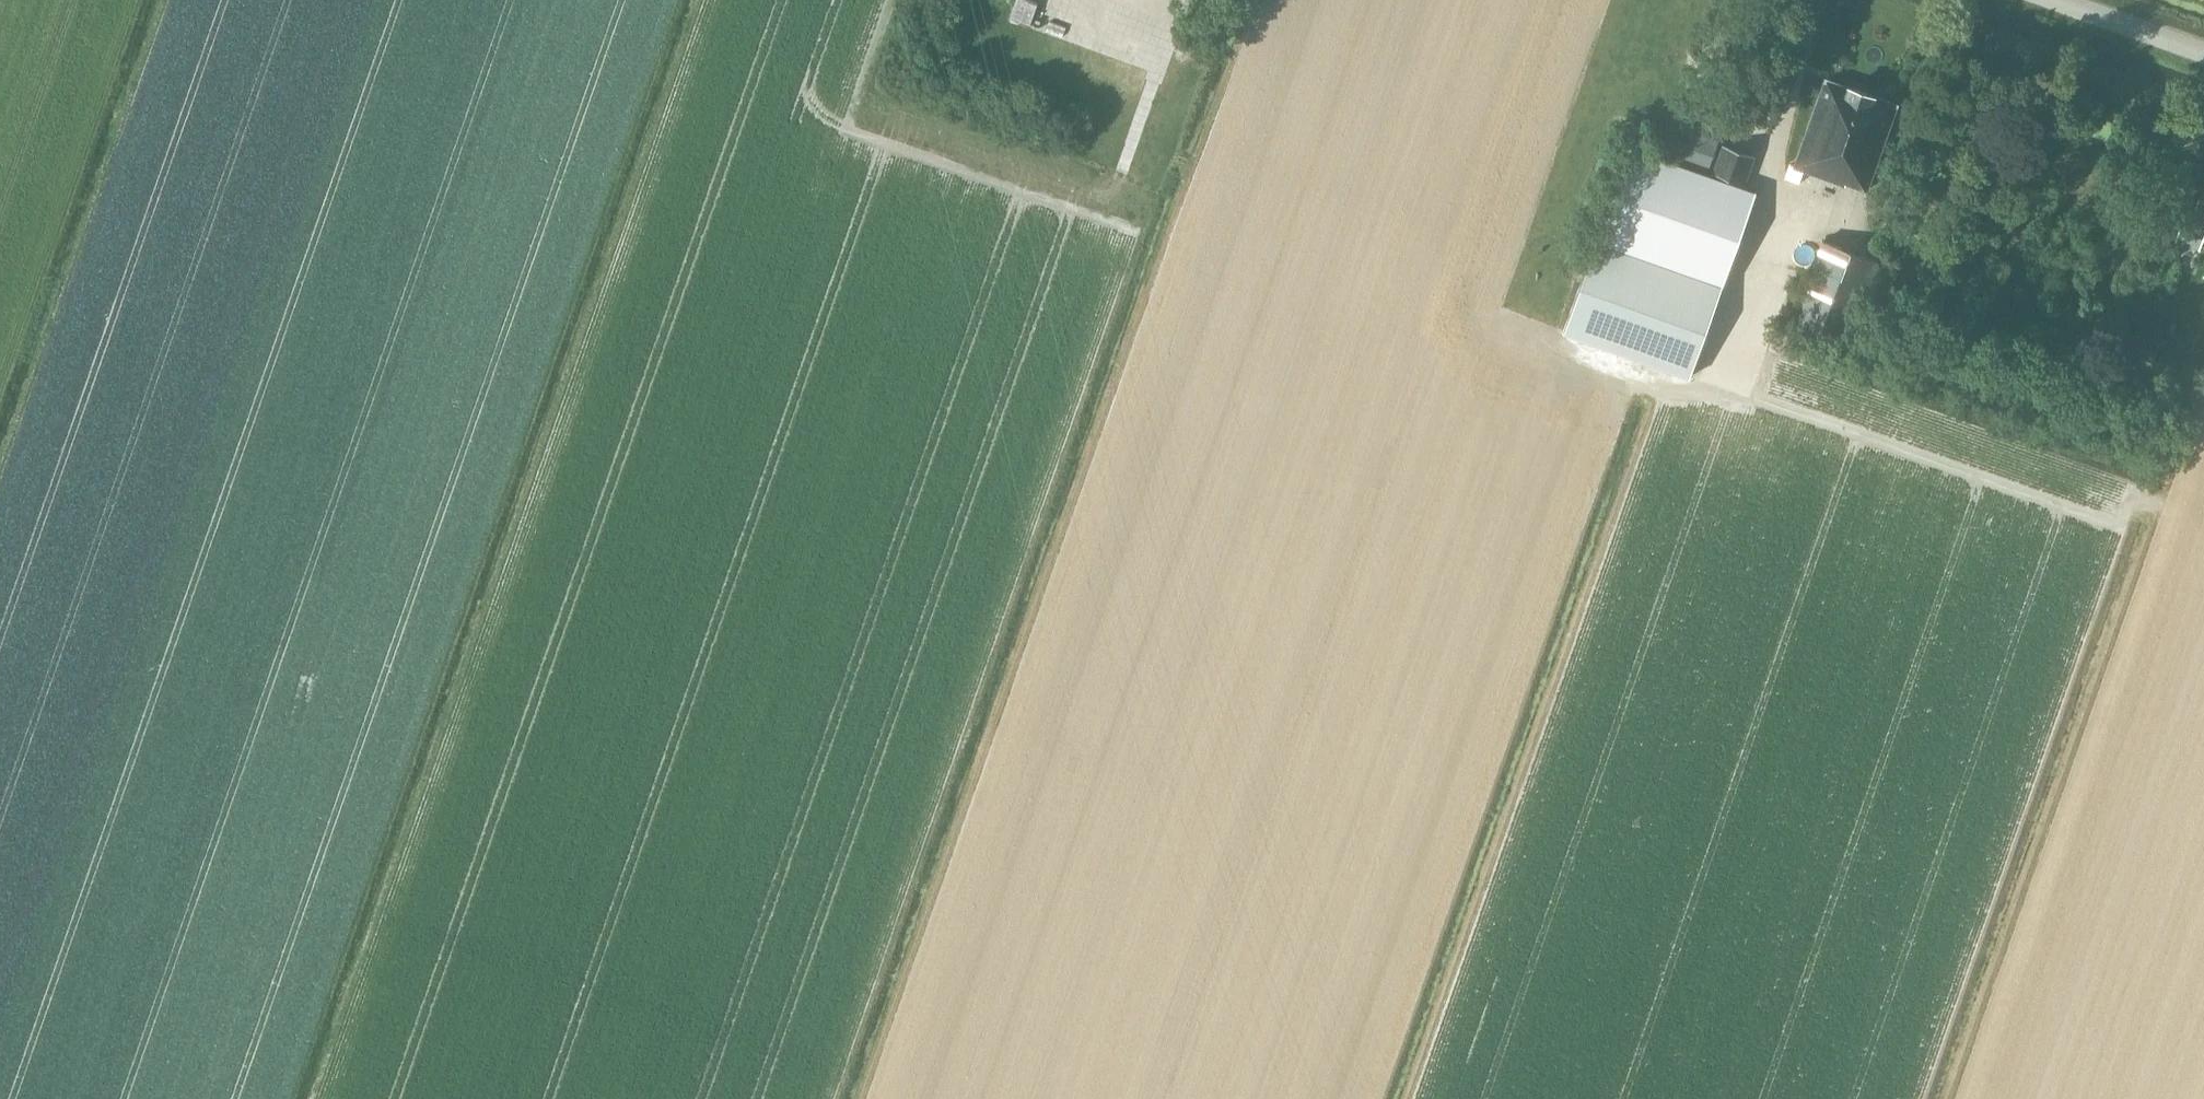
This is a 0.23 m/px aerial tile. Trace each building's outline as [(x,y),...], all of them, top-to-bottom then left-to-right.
[(1786,176),(1801,181),(1804,170),(1845,185),(1846,183),(1867,190),(1898,103),(1826,77),(1794,165),(1791,164),(1786,176)] [(1714,172),(1746,183),(1755,157),(1723,145),(1714,172)] [(1566,332),(1691,376),(1756,191),(1631,146),(1598,240),(1566,332)] [(2203,216),(2203,183),(2194,213),(2203,216)] [(2199,249),(2203,236),(2203,224),(2184,216),(2176,240),(2199,249)] [(1887,219),(1884,230),(1896,234),(1899,223),(1887,219)] [(1790,325),(1847,346),(1878,261),(1823,240),(1790,325)]
